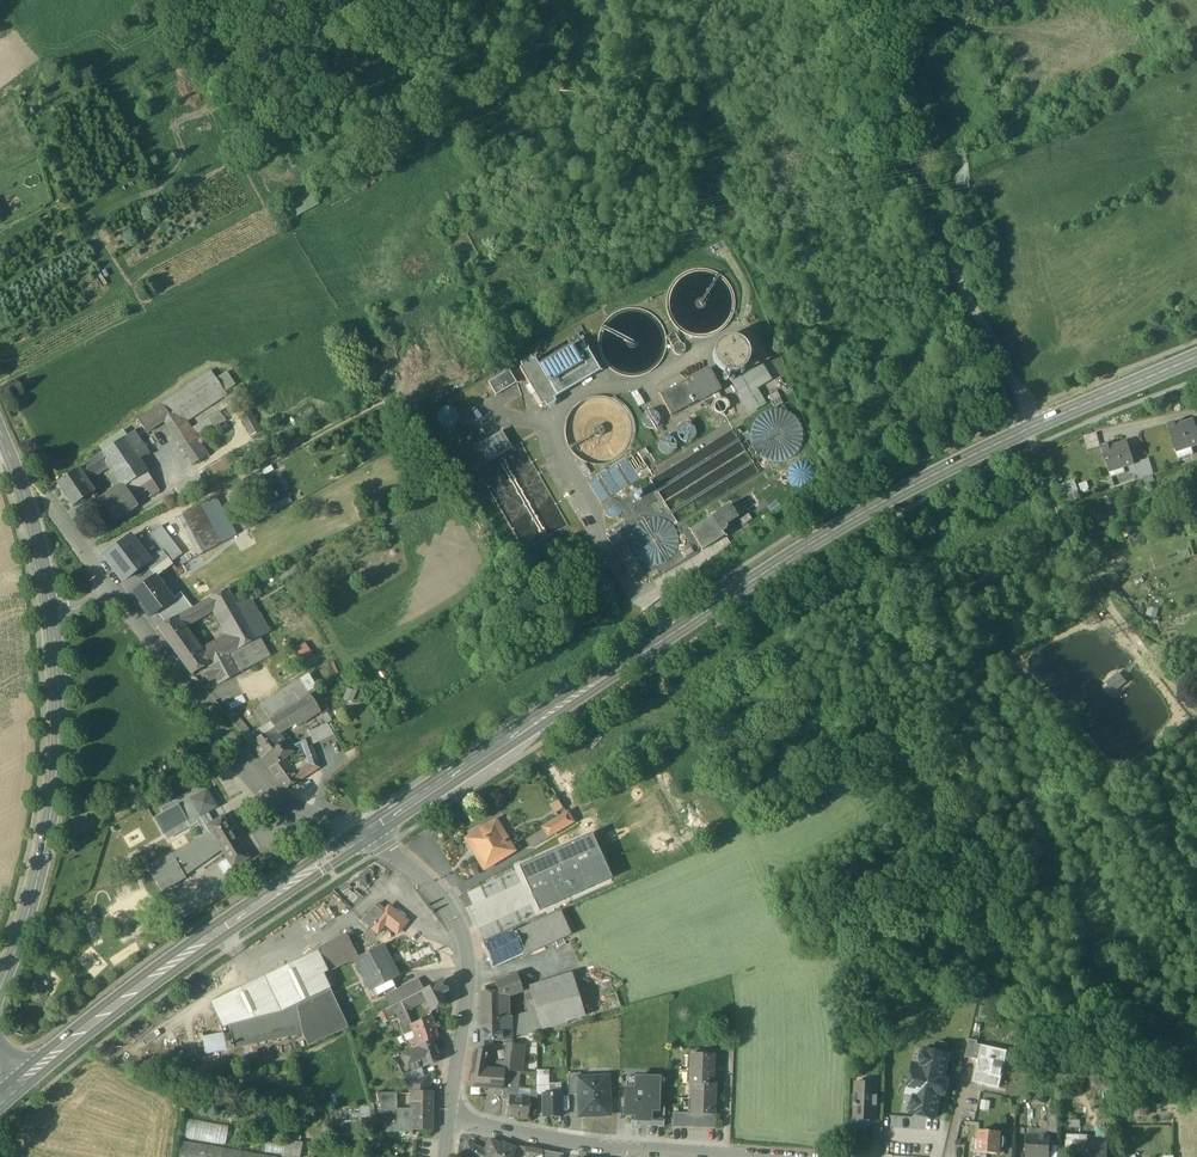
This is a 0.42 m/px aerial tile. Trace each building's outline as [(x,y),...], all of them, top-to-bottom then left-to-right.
[(585,334),(581,326),(574,330),(577,334),(578,334),(581,339),(585,337),(585,334)] [(674,332),(666,337),(673,348),(673,347),(674,346),(675,345),(675,344),(677,343),(679,342),(679,343),(681,343),(674,332)] [(577,334),(535,359),(557,396),(600,371),(588,350),(587,351),(581,339),(578,334),(577,334)] [(749,363),(750,355),(749,348),(745,342),(738,338),(731,336),(724,338),(718,342),(714,348),(712,356),(714,363),(718,369),(724,373),(732,375),(739,373),(745,369),(749,363)] [(685,351),(685,349),(685,346),(684,344),(682,343),(681,343),(679,343),(679,342),(677,343),(675,344),(675,345),(673,347),(673,349),(673,351),(675,353),(677,355),(679,355),(682,355),(684,353),(685,351)] [(557,396),(535,359),(531,362),(529,359),(522,363),(524,366),(520,368),(542,405),(545,403),(547,407),(556,402),(554,398),(557,396)] [(762,366),(733,383),(750,412),(765,404),(756,389),(770,380),(762,366)] [(509,370),(488,382),(496,395),(516,383),(509,370)] [(708,370),(687,381),(698,401),(719,390),(708,370)] [(211,371),(170,398),(185,421),(226,394),(211,371)] [(687,381),(660,395),(671,416),(698,401),(687,381)] [(170,398),(153,409),(162,422),(191,466),(208,455),(185,421),(170,398)] [(779,398),(771,403),(773,406),(781,402),(779,398)] [(727,410),(727,407),(727,405),(725,402),(723,401),(720,400),(717,401),(715,402),(713,405),(713,407),(714,410),(715,412),(717,414),(720,414),(723,414),(725,412),(727,410)] [(790,400),(780,405),(782,409),(792,404),(790,400)] [(153,409),(137,420),(146,433),(162,422),(153,409)] [(457,423),(457,419),(457,415),(454,412),(451,410),(447,409),(444,410),(440,412),(438,415),(438,419),(438,423),(441,426),(444,428),(448,429),(451,428),(455,426),(457,423)] [(259,429),(249,412),(242,417),(251,434),(259,429)] [(1182,427),(1182,425),(1175,427),(1175,425),(1167,427),(1176,454),(1196,447),(1196,431),(1194,423),(1182,427)] [(123,431),(99,447),(103,452),(123,438),(126,437),(123,431)] [(502,431),(476,446),(487,464),(512,449),(502,431)] [(126,437),(123,438),(128,446),(138,440),(133,432),(126,437)] [(103,452),(101,453),(108,463),(110,466),(124,486),(146,472),(138,460),(128,446),(123,438),(103,452)] [(138,440),(128,446),(138,460),(147,454),(138,440)] [(1128,444),(1110,450),(1109,447),(1102,449),(1110,474),(1135,465),(1128,444)] [(101,453),(94,459),(101,469),(106,465),(108,463),(101,453)] [(94,459),(84,465),(91,475),(101,469),(94,459)] [(91,475),(84,465),(76,471),(83,481),(91,475)] [(76,471),(56,484),(72,507),(91,494),(83,481),(76,471)] [(146,472),(124,486),(137,505),(158,491),(146,472)] [(205,487),(199,476),(190,480),(197,492),(205,487)] [(190,480),(175,489),(181,500),(197,492),(190,480)] [(124,486),(97,504),(110,523),(137,505),(124,486)] [(752,493),(730,507),(729,506),(718,513),(725,525),(736,518),(736,517),(758,503),(752,493)] [(235,537),(214,498),(199,506),(220,545),(235,537)] [(249,505),(238,512),(247,530),(258,524),(249,505)] [(199,506),(177,518),(198,556),(204,553),(220,545),(199,506)] [(718,513),(689,531),(702,551),(724,537),(722,533),(725,531),(726,530),(726,527),(726,525),(725,525),(718,513)] [(623,523),(606,533),(609,538),(616,533),(615,532),(620,529),(623,530),(625,526),(623,523)] [(171,563),(182,554),(161,526),(150,535),(162,551),(168,558),(171,563)] [(643,577),(616,533),(609,538),(607,539),(635,583),(643,577)] [(145,564),(149,562),(149,561),(131,537),(104,557),(122,582),(145,564)] [(694,545),(678,552),(682,560),(698,552),(694,545)] [(150,571),(168,558),(162,551),(149,561),(149,562),(145,564),(150,571)] [(168,558),(150,571),(155,577),(155,578),(173,565),(171,563),(168,558)] [(294,562),(276,573),(281,581),(299,571),(294,562)] [(155,577),(132,595),(149,617),(156,612),(172,600),(155,578),(155,577)] [(223,593),(209,600),(215,610),(231,637),(238,650),(256,640),(255,640),(237,608),(227,590),(223,593)] [(156,612),(165,623),(192,608),(181,593),(172,600),(156,612)] [(197,606),(175,619),(178,623),(180,627),(191,621),(215,610),(209,600),(197,606)] [(249,601),(237,608),(255,640),(267,633),(249,601)] [(166,623),(157,628),(161,634),(178,623),(175,619),(166,623)] [(178,623),(161,634),(191,675),(209,665),(202,652),(200,653),(180,627),(178,623)] [(209,665),(228,655),(238,650),(231,637),(202,652),(209,665)] [(238,650),(228,655),(238,674),(269,657),(258,639),(256,640),(238,650)] [(228,655),(209,665),(213,672),(206,676),(209,682),(216,678),(219,684),(238,674),(228,655)] [(1106,684),(1115,693),(1126,683),(1117,674),(1106,684)] [(300,681),(260,706),(270,721),(309,696),(300,681)] [(309,696),(270,721),(274,728),(278,735),(279,734),(317,711),(318,710),(317,708),(309,696)] [(270,721),(260,706),(252,710),(262,726),(270,721)] [(326,714),(321,706),(317,708),(318,710),(317,711),(321,716),(326,714)] [(227,717),(244,737),(250,733),(232,712),(227,717)] [(262,726),(257,729),(262,736),(274,728),(270,721),(262,726)] [(327,724),(306,733),(308,739),(311,746),(334,735),(327,724)] [(250,743),(249,744),(261,760),(284,740),(279,734),(278,735),(274,728),(262,736),(250,743)] [(250,733),(244,737),(250,743),(262,736),(257,729),(250,733)] [(284,740),(261,760),(275,777),(289,768),(282,758),(294,748),(287,738),(284,740)] [(308,739),(302,742),(306,750),(310,754),(313,753),(311,746),(308,739)] [(316,761),(307,767),(311,773),(319,768),(316,761)] [(307,767),(293,775),(297,782),(311,773),(307,767)] [(289,768),(275,777),(285,789),(297,782),(293,775),(289,768)] [(197,824),(204,836),(171,855),(171,854),(147,868),(161,893),(185,879),(184,877),(221,850),(227,860),(218,866),(225,877),(235,871),(233,868),(248,859),(222,817),(209,825),(204,816),(217,808),(204,785),(160,809),(163,814),(153,819),(163,835),(186,822),(190,829),(197,824)] [(552,813),(561,807),(556,799),(547,805),(552,813)] [(582,815),(590,829),(608,818),(600,804),(582,815)] [(567,814),(542,828),(548,837),(572,823),(567,814)] [(496,822),(466,840),(484,870),(510,854),(504,845),(505,844),(503,842),(502,842),(499,836),(503,834),(496,822)] [(518,867),(538,912),(612,879),(592,834),(518,867)] [(268,853),(258,859),(263,867),(273,861),(268,853)] [(374,906),(362,922),(371,929),(372,928),(382,914),(383,913),(374,906)] [(560,912),(513,933),(521,952),(523,955),(570,933),(560,912)] [(382,914),(372,928),(378,933),(385,924),(384,924),(388,919),(382,914)] [(404,924),(391,915),(388,919),(384,924),(385,924),(397,933),(404,924)] [(513,933),(484,946),(493,965),(521,952),(513,933)] [(348,939),(321,953),(329,970),(357,956),(348,939)] [(382,946),(354,960),(360,971),(361,970),(372,991),(378,987),(392,980),(398,977),(382,946)] [(315,959),(218,1005),(227,1025),(228,1024),(274,1015),(298,1010),(297,1005),(330,989),(315,959)] [(588,968),(585,979),(608,986),(611,975),(588,968)] [(572,974),(529,988),(535,1009),(536,1012),(542,1029),(560,1024),(561,1026),(568,1024),(567,1021),(584,1016),(572,974)] [(517,975),(495,982),(498,993),(505,993),(505,998),(523,992),(517,975)] [(418,979),(395,991),(396,992),(401,1002),(422,992),(424,990),(418,979)] [(392,980),(378,987),(382,994),(395,987),(392,980)] [(424,990),(422,992),(426,1000),(432,1011),(445,1004),(441,994),(447,991),(442,981),(424,990)] [(378,987),(372,991),(375,997),(382,994),(378,987)] [(330,989),(297,1005),(298,1010),(303,1034),(309,1046),(338,1033),(334,1026),(345,1021),(330,989)] [(396,992),(386,997),(390,1008),(391,1007),(401,1002),(396,992)] [(422,992),(401,1002),(408,1021),(410,1025),(417,1022),(411,1008),(426,1000),(422,992)] [(498,993),(480,993),(480,1027),(489,1027),(502,1026),(502,1034),(509,1032),(510,1038),(511,1038),(510,1032),(511,1032),(509,1020),(506,1021),(505,998),(505,993),(498,993)] [(533,1001),(525,1003),(528,1011),(535,1009),(533,1001)] [(401,1002),(391,1007),(394,1013),(397,1012),(402,1023),(408,1021),(401,1002)] [(298,1010),(274,1015),(228,1024),(232,1040),(234,1047),(303,1034),(298,1010)] [(529,1014),(509,1020),(511,1032),(510,1032),(511,1038),(536,1032),(535,1031),(542,1029),(536,1012),(529,1014)] [(410,1025),(415,1037),(416,1041),(436,1033),(431,1016),(410,1025)] [(345,1021),(334,1026),(338,1033),(348,1028),(345,1021)] [(402,1023),(399,1025),(404,1035),(412,1031),(410,1025),(408,1021),(402,1023)] [(502,1026),(489,1027),(480,1027),(481,1042),(492,1042),(511,1041),(511,1039),(511,1038),(510,1038),(509,1032),(502,1034),(502,1026)] [(412,1031),(404,1035),(406,1041),(409,1040),(415,1037),(412,1031)] [(436,1033),(416,1041),(418,1047),(433,1042),(437,1040),(436,1033)] [(224,1035),(203,1039),(205,1049),(203,1049),(204,1055),(235,1049),(234,1047),(232,1040),(225,1042),(224,1035)] [(415,1037),(409,1040),(412,1049),(418,1047),(416,1041),(415,1037)] [(915,1098),(911,1113),(935,1119),(941,1095),(945,1096),(949,1081),(944,1080),(953,1046),(929,1040),(922,1067),(915,1065),(907,1096),(915,1098)] [(977,1042),(969,1040),(965,1057),(972,1059),(976,1044),(977,1042)] [(433,1042),(412,1049),(403,1053),(406,1062),(420,1057),(424,1067),(440,1062),(433,1042)] [(492,1042),(481,1042),(479,1050),(484,1050),(487,1054),(490,1054),(492,1042)] [(976,1044),(972,1059),(977,1060),(972,1082),(998,1088),(1007,1051),(976,1044)] [(523,1046),(515,1045),(515,1049),(516,1049),(514,1072),(519,1072),(521,1072),(523,1046)] [(515,1049),(507,1049),(505,1064),(504,1071),(514,1072),(516,1049),(515,1049)] [(479,1050),(475,1050),(469,1087),(502,1090),(504,1071),(495,1071),(485,1071),(487,1054),(484,1050),(479,1050)] [(713,1057),(690,1056),(690,1070),(712,1071),(713,1057)] [(505,1064),(496,1063),(495,1071),(504,1071),(505,1064)] [(421,1068),(407,1073),(410,1082),(424,1077),(421,1068)] [(712,1071),(690,1070),(689,1085),(691,1085),(694,1085),(712,1086),(712,1071)] [(504,1071),(502,1090),(501,1100),(509,1101),(509,1097),(510,1091),(515,1091),(518,1091),(519,1072),(514,1072),(504,1071)] [(580,1074),(567,1074),(568,1096),(580,1095),(579,1079),(580,1079),(580,1074)] [(410,1082),(410,1094),(412,1094),(429,1094),(429,1075),(424,1077),(410,1082)] [(549,1094),(548,1076),(536,1076),(536,1092),(536,1095),(543,1095),(549,1094)] [(580,1079),(579,1079),(580,1095),(581,1104),(579,1104),(579,1116),(609,1115),(607,1078),(580,1079)] [(660,1078),(635,1078),(634,1089),(625,1089),(625,1116),(635,1116),(635,1127),(663,1128),(664,1106),(659,1106),(660,1078)] [(877,1084),(856,1083),(855,1104),(855,1106),(854,1120),(875,1121),(877,1084)] [(712,1086),(694,1085),(691,1085),(691,1099),(714,1100),(714,1086),(712,1086)] [(518,1091),(515,1091),(510,1091),(509,1097),(521,1099),(522,1097),(530,1098),(530,1099),(536,1101),(536,1095),(536,1092),(519,1090),(519,1091),(518,1091)] [(412,1110),(397,1110),(397,1094),(376,1094),(387,1130),(411,1130),(412,1115),(412,1110)] [(429,1094),(412,1094),(412,1110),(412,1115),(432,1115),(432,1094),(429,1094)] [(549,1094),(543,1095),(543,1117),(561,1117),(561,1094),(549,1094)] [(521,1099),(509,1097),(509,1101),(507,1115),(528,1118),(530,1099),(530,1098),(522,1097),(521,1099)] [(714,1100),(691,1099),(690,1114),(694,1114),(701,1114),(708,1115),(713,1115),(714,1100)] [(1174,1103),(1150,1103),(1150,1111),(1174,1111),(1174,1103)] [(1139,1115),(1149,1114),(1149,1106),(1139,1106),(1139,1115)] [(432,1115),(412,1115),(411,1130),(432,1130),(432,1115)] [(1058,1115),(1048,1115),(1049,1130),(1049,1133),(1058,1132),(1058,1115)] [(182,1138),(226,1145),(229,1127),(186,1119),(182,1138)] [(857,1128),(847,1127),(846,1142),(856,1142),(857,1128)] [(882,1129),(875,1128),(874,1143),(882,1143),(882,1129)] [(1000,1133),(978,1132),(976,1154),(988,1154),(996,1155),(996,1149),(1000,1149),(1001,1149),(1002,1149),(1003,1148),(1003,1147),(1004,1138),(1000,1138),(1000,1133)] [(1076,1135),(1068,1135),(1067,1151),(1075,1152),(1075,1149),(1079,1149),(1080,1143),(1076,1142),(1076,1135)] [(1027,1136),(1026,1156),(1033,1156),(1049,1156),(1050,1137),(1049,1137),(1029,1136),(1027,1136)] [(284,1140),(282,1156),(299,1156),(301,1143),(284,1140)] [(181,1141),(179,1156),(275,1156),(181,1141)] [(467,1142),(461,1154),(467,1156),(495,1156),(500,1145),(490,1141),(485,1151),(467,1142)] [(501,1143),(500,1145),(495,1156),(512,1156),(516,1149),(501,1143)] [(1080,1143),(1079,1149),(1075,1149),(1075,1152),(1075,1156),(1106,1156),(1107,1144),(1080,1143)] [(526,1148),(524,1156),(526,1156),(542,1156),(543,1151),(526,1148)]
